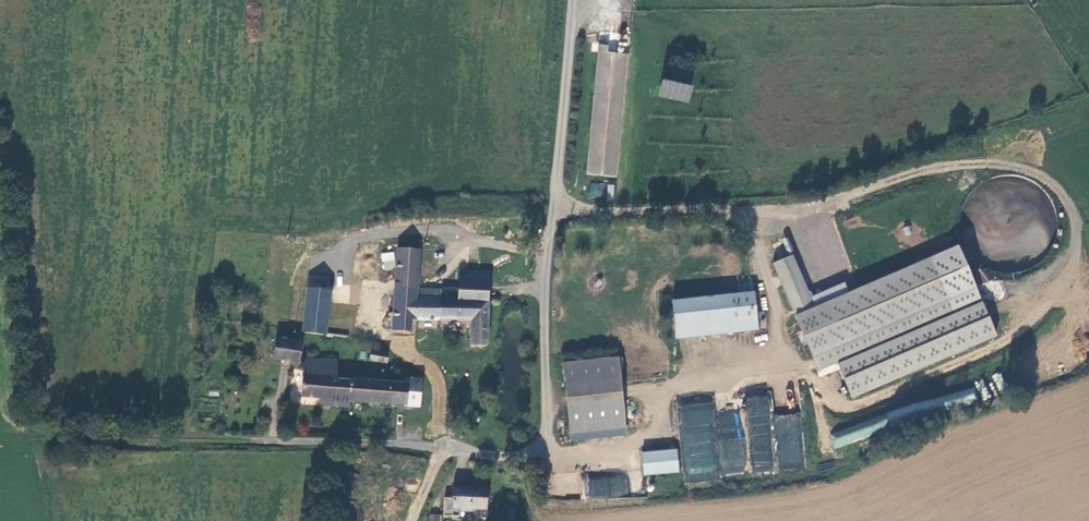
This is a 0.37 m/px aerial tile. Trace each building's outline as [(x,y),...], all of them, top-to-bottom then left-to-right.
[(693,75),(684,74),(684,71),(667,68),(665,79),(692,83),(693,75)] [(661,79),(658,97),(690,102),(693,84),(661,79)] [(590,182),(589,197),(605,198),(606,183),(590,182)] [(1025,241),(1019,227),(999,236),(1005,250),(1025,241)] [(396,267),(393,295),(392,313),(391,331),(409,333),(411,319),(457,322),(455,347),(486,349),(490,274),(460,271),(458,288),(443,287),(442,300),(417,298),(418,279),(420,260),(420,250),(397,249),(396,267)] [(393,251),(380,253),(383,271),(395,269),(393,251)] [(819,373),(955,315),(932,261),(815,311),(792,259),(773,267),(819,373)] [(430,262),(420,260),(418,279),(428,280),(430,262)] [(307,291),(302,333),(326,336),(330,293),(307,291)] [(392,313),(393,295),(383,294),(382,312),(392,313)] [(729,298),(732,326),(757,323),(754,296),(729,298)] [(676,332),(732,326),(729,298),(673,304),(675,332),(676,332)] [(326,336),(302,333),(301,344),(324,346),(326,336)] [(275,343),(273,363),(298,367),(300,346),(275,343)] [(369,362),(386,365),(387,346),(371,345),(369,362)] [(573,436),(626,431),(620,360),(566,363),(573,436)] [(320,401),(349,403),(350,383),(334,381),(335,364),(305,362),(301,399),(320,401)] [(349,403),(418,408),(420,381),(406,379),(406,383),(385,383),(350,380),(350,383),(349,403)] [(914,406),(829,428),(833,445),(978,408),(971,381),(926,392),(924,385),(910,389),(914,406)] [(746,395),(751,473),(775,472),(775,470),(805,469),(801,413),(773,415),(772,394),(746,395)] [(320,410),(348,411),(349,403),(320,401),(320,410)] [(717,449),(642,456),(644,478),(719,471),(717,449)] [(627,498),(627,474),(584,474),(584,498),(627,498)] [(454,487),(453,511),(486,513),(487,489),(454,487)]
